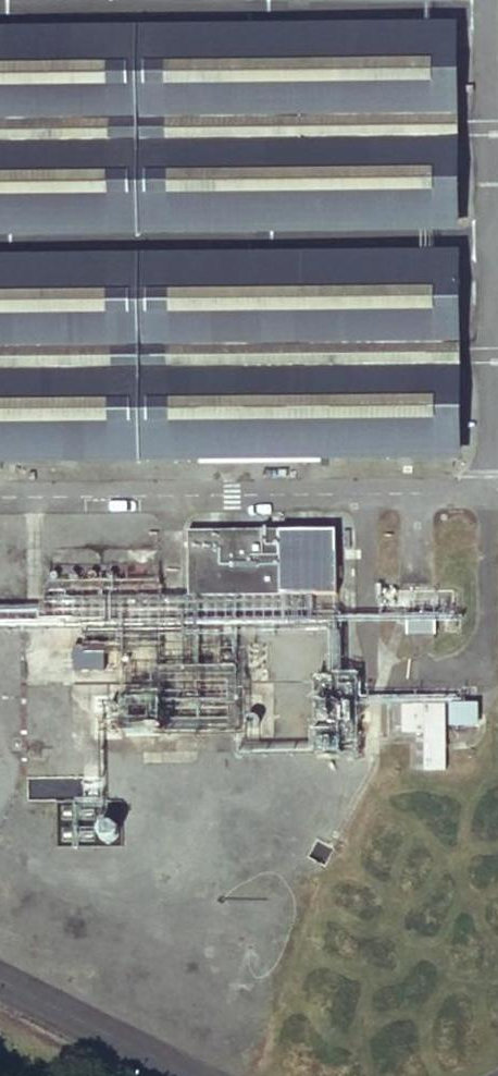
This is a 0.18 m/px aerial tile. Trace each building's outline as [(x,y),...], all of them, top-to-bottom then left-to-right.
[(456,112),(455,29),(0,33),(0,115),(456,112)] [(456,141),(456,112),(0,115),(0,144),(456,141)] [(456,141),(0,144),(0,228),(457,225),(456,141)] [(456,257),(0,263),(0,344),(457,339),(456,257)] [(457,368),(457,339),(0,344),(0,374),(457,368)] [(457,368),(0,374),(0,461),(458,455),(457,368)] [(336,595),(335,531),(192,529),(191,594),(336,595)] [(362,756),(361,679),(318,679),(319,756),(362,756)] [(444,726),(444,704),(424,705),(424,732),(424,770),(445,770),(444,726)] [(474,725),(474,704),(448,704),(448,725),(474,725)] [(422,732),(421,705),(402,705),(402,732),(422,732)]
